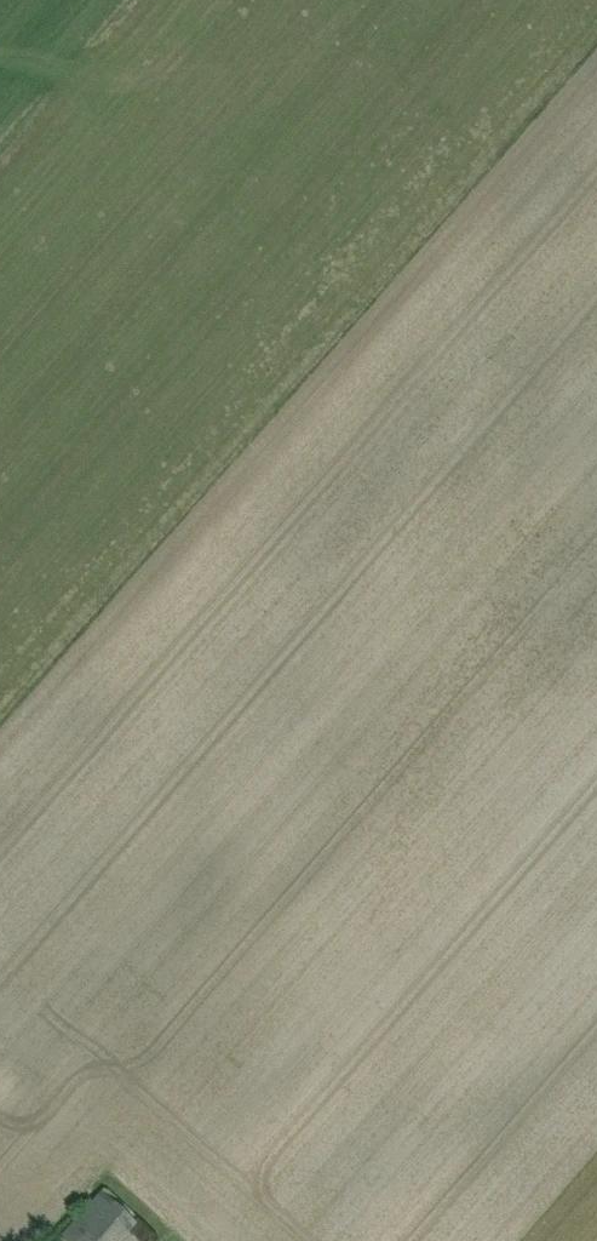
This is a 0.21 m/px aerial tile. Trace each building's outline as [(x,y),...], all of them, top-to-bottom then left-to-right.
[(62,1240),(124,1240),(136,1227),(101,1193),(60,1239),(62,1240)]
